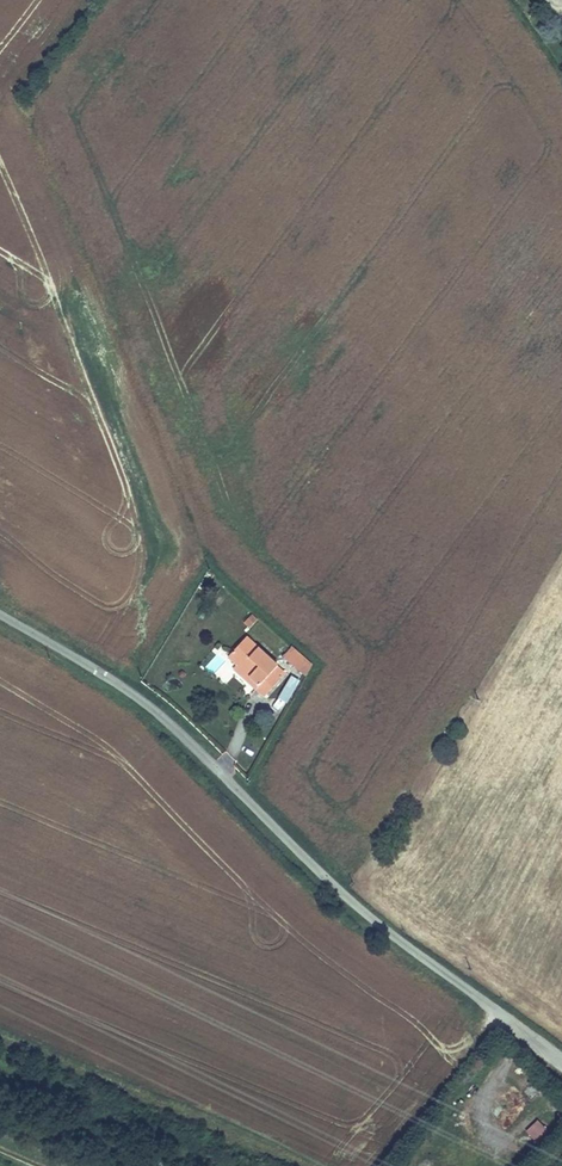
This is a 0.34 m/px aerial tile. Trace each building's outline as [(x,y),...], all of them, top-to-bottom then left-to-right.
[(244,622),(248,627),(258,618),(253,613),(244,622)] [(235,670),(263,697),(287,672),(248,635),(228,657),(237,665),(235,670)] [(314,664),(293,645),(284,655),(306,675),(314,664)] [(539,1148),(551,1136),(537,1121),(524,1133),(539,1148)] [(489,1152),(480,1150),(477,1165),(486,1165),(489,1152)]
